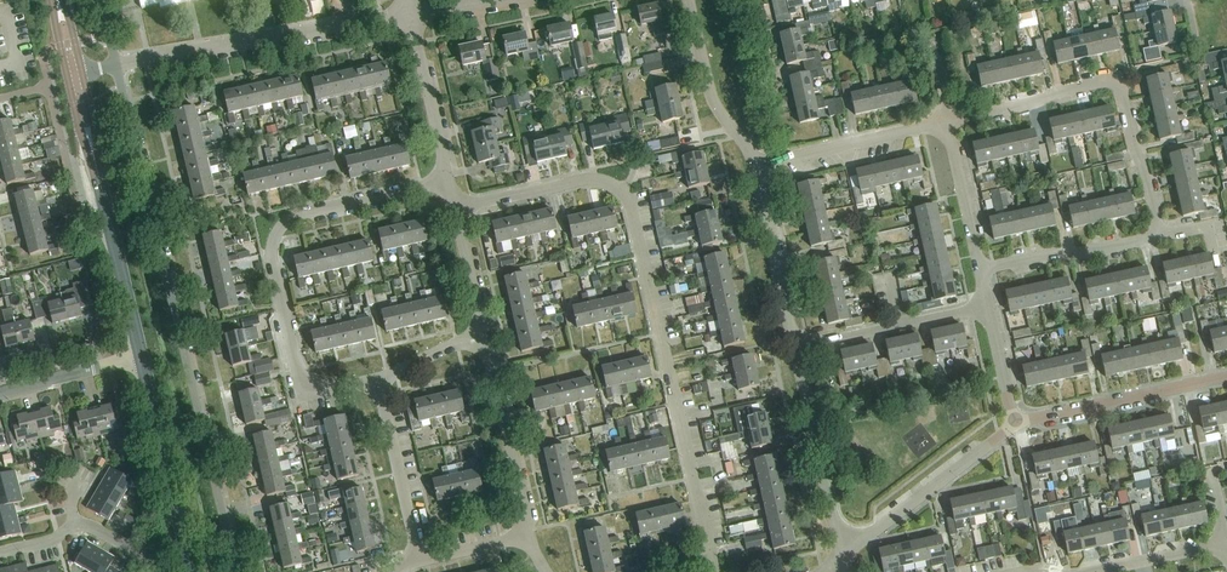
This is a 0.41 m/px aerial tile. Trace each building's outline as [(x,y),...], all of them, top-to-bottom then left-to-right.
[(160,9),(179,4),(185,2),(192,1),(193,1),(197,0),(139,0),(141,9),(159,4),(160,9)] [(776,23),(790,20),(789,15),(795,14),(794,9),(803,7),(802,0),(781,0),(777,1),(777,0),(771,0),(776,23)] [(828,7),(826,0),(811,0),(813,10),(828,7)] [(846,0),(826,0),(828,7),(829,13),(840,10),(839,7),(841,7),(840,1),(846,0)] [(1135,13),(1150,10),(1149,4),(1166,0),(1139,0),(1140,5),(1133,6),(1135,13)] [(651,23),(654,36),(663,34),(660,21),(661,20),(658,5),(637,9),(641,25),(651,23)] [(1153,23),(1154,32),(1173,27),(1170,13),(1152,17),(1150,10),(1135,13),(1136,20),(1143,19),(1144,25),(1153,23)] [(613,14),(595,17),(598,36),(599,41),(612,39),(611,33),(616,32),(613,14)] [(1106,32),(1099,33),(1099,34),(1103,54),(1119,51),(1115,35),(1122,33),(1118,16),(1111,17),(1113,27),(1105,28),(1106,32)] [(779,35),(783,50),(802,46),(800,38),(808,36),(806,29),(810,29),(808,21),(794,24),(795,32),(779,35)] [(550,47),(573,42),(569,24),(547,29),(550,47)] [(1088,58),(1103,54),(1099,34),(1099,33),(1098,26),(1093,27),(1094,35),(1084,37),(1088,58)] [(1173,27),(1154,32),(1156,41),(1148,43),(1149,48),(1142,50),(1145,62),(1161,59),(1158,47),(1177,43),(1173,27)] [(1058,64),(1073,61),(1068,40),(1067,41),(1061,42),(1060,38),(1052,40),(1050,31),(1042,33),(1046,50),(1054,48),(1058,64)] [(1068,40),(1073,61),(1088,58),(1084,37),(1072,39),(1070,32),(1065,33),(1067,41),(1068,40)] [(524,64),(540,60),(536,43),(527,45),(525,34),(502,39),(506,56),(522,53),(524,64)] [(631,63),(625,35),(615,37),(621,65),(631,63)] [(1029,55),(1023,56),(1022,56),(1027,77),(1042,74),(1038,58),(1045,56),(1041,39),(1034,41),(1036,49),(1028,51),(1029,55)] [(576,70),(587,68),(581,42),(572,44),(575,60),(574,60),(576,70)] [(499,79),(493,51),(483,53),(481,43),(458,48),(462,66),(482,62),(487,82),(499,79)] [(803,68),(821,65),(818,52),(804,55),(802,46),(783,50),(786,66),(802,62),(803,68)] [(1011,81),(1027,77),(1022,56),(1023,56),(1021,47),(1016,48),(1018,57),(1007,59),(1011,81)] [(1209,71),(1221,68),(1223,77),(1226,76),(1226,60),(1221,61),(1219,52),(1202,55),(1205,66),(1208,65),(1209,71)] [(661,62),(660,53),(642,57),(644,65),(661,62)] [(981,88),(996,84),(991,63),(990,63),(984,65),(983,61),(975,62),(973,54),(966,56),(970,73),(977,72),(981,88)] [(996,84),(1011,81),(1007,59),(994,62),(992,54),(988,55),(990,63),(991,63),(996,84)] [(663,70),(661,62),(644,65),(642,65),(644,73),(663,70)] [(385,64),(371,67),(375,87),(374,88),(376,98),(381,97),(379,86),(390,84),(385,64)] [(793,93),(812,89),(810,81),(824,78),(821,65),(803,68),(805,75),(790,78),(793,93)] [(1146,79),(1149,94),(1169,90),(1169,89),(1167,83),(1171,82),(1169,74),(1178,72),(1177,65),(1160,68),(1161,75),(1146,79)] [(375,87),(371,67),(356,70),(360,91),(359,91),(362,102),(367,100),(365,90),(374,88),(375,87)] [(903,84),(896,85),(901,105),(916,102),(913,86),(919,84),(915,67),(909,69),(911,78),(902,80),(903,84)] [(360,91),(356,70),(341,74),(346,94),(344,95),(347,105),(352,104),(350,93),(359,91),(360,91)] [(346,94),(341,74),(326,77),(331,98),(330,98),(332,108),(338,107),(335,97),(344,95),(346,94)] [(297,76),(282,80),(287,100),(285,101),(288,111),(293,110),(291,99),(302,97),(297,76)] [(1211,89),(1212,94),(1213,102),(1226,99),(1226,76),(1223,77),(1225,86),(1217,88),(1211,89)] [(331,98),(326,77),(311,81),(316,100),(315,101),(318,112),(323,111),(320,100),(330,98),(331,98)] [(885,109),(901,105),(896,85),(895,77),(890,78),(892,86),(881,88),(885,109)] [(276,103),(285,101),(287,100),(282,80),(268,83),(272,104),(270,104),(273,114),(279,113),(276,103)] [(854,115),(870,112),(865,92),(859,93),(858,89),(849,91),(847,82),(840,84),(843,101),(851,99),(854,115)] [(262,106),(270,104),(272,104),(268,83),(253,86),(258,107),(256,107),(258,118),(264,116),(262,106)] [(870,112),(885,109),(881,88),(870,91),(868,83),(864,84),(865,92),(870,112)] [(247,109),(256,107),(258,107),(253,86),(238,90),(243,110),(242,111),(244,121),(249,120),(247,109)] [(644,102),(646,109),(679,102),(675,86),(655,90),(658,102),(654,103),(653,100),(644,102)] [(1169,90),(1149,94),(1152,110),(1172,105),(1170,93),(1178,91),(1177,87),(1169,89),(1169,90)] [(814,98),(812,89),(793,93),(796,108),(823,103),(822,96),(814,98)] [(232,113),(242,111),(243,110),(238,90),(223,93),(228,113),(227,113),(229,124),(234,123),(232,113)] [(506,98),(495,101),(497,110),(509,107),(506,98)] [(840,99),(833,100),(837,116),(844,114),(840,99)] [(1213,102),(1215,109),(1217,109),(1218,114),(1223,113),(1226,112),(1226,99),(1213,102)] [(833,100),(823,103),(796,108),(800,124),(819,120),(817,110),(827,108),(830,117),(837,116),(833,100)] [(682,119),(679,102),(646,109),(647,116),(656,114),(656,111),(660,111),(663,123),(682,119)] [(1152,110),(1156,125),(1176,121),(1184,119),(1183,115),(1175,117),(1172,105),(1152,110)] [(197,122),(198,124),(209,122),(207,116),(197,119),(194,107),(173,112),(177,127),(197,122)] [(1109,107),(1094,110),(1098,130),(1099,130),(1105,129),(1106,133),(1115,131),(1109,107)] [(1101,139),(1099,130),(1098,130),(1094,110),(1078,114),(1083,134),(1095,131),(1097,140),(1101,139)] [(207,114),(207,116),(209,122),(220,119),(219,111),(207,114)] [(1067,137),(1067,138),(1069,146),(1073,145),(1071,136),(1083,134),(1078,114),(1063,117),(1067,137)] [(613,124),(604,126),(609,147),(624,143),(622,134),(630,132),(626,115),(612,118),(613,124)] [(1061,139),(1067,138),(1067,137),(1063,117),(1047,121),(1051,136),(1044,138),(1048,155),(1055,154),(1053,145),(1062,143),(1061,139)] [(471,133),(475,148),(497,143),(495,135),(503,133),(499,118),(483,122),(485,130),(471,133)] [(14,135),(14,136),(24,134),(23,128),(13,131),(10,120),(0,122),(0,138),(14,135)] [(1176,121),(1156,125),(1159,140),(1175,137),(1176,144),(1194,140),(1192,133),(1183,135),(1181,127),(1177,128),(1176,121)] [(200,133),(198,124),(197,122),(177,127),(180,142),(201,137),(201,139),(212,137),(211,131),(200,133)] [(594,150),(609,147),(604,126),(594,128),(593,122),(579,126),(583,143),(592,141),(594,150)] [(557,137),(547,139),(551,160),(567,156),(565,147),(573,145),(570,128),(555,131),(557,137)] [(228,131),(231,143),(238,141),(235,129),(228,131)] [(1032,130),(1017,133),(1022,154),(1023,154),(1029,152),(1030,156),(1038,154),(1040,163),(1047,162),(1043,144),(1036,146),(1032,130)] [(1024,162),(1023,154),(1022,154),(1017,133),(1002,137),(1006,157),(1018,155),(1019,163),(1024,162)] [(18,150),(18,151),(28,148),(26,143),(17,146),(14,136),(14,135),(0,138),(0,154),(18,150)] [(390,149),(395,169),(410,166),(405,146),(406,146),(404,135),(398,136),(400,147),(391,149),(390,149)] [(537,163),(551,160),(547,139),(538,141),(537,135),(522,139),(526,156),(535,154),(537,163)] [(203,148),(201,139),(201,137),(180,142),(183,157),(204,152),(205,154),(216,151),(214,146),(203,148)] [(659,141),(647,143),(649,152),(679,146),(678,137),(659,141)] [(995,160),(1006,157),(1002,137),(987,140),(991,160),(990,161),(992,169),(997,168),(995,160)] [(380,173),(395,169),(390,149),(391,149),(388,138),(383,139),(385,150),(376,152),(375,152),(380,173)] [(984,162),(990,161),(991,160),(987,140),(971,143),(977,168),(985,166),(984,162)] [(1168,155),(1171,170),(1192,166),(1191,159),(1195,158),(1193,150),(1201,148),(1200,141),(1183,145),(1184,151),(1168,155)] [(365,176),(380,173),(375,152),(376,152),(374,142),(368,143),(371,153),(362,155),(360,156),(365,176)] [(327,155),(318,157),(317,158),(321,179),(336,175),(331,155),(333,155),(330,143),(325,145),(327,155)] [(497,143),(475,148),(478,164),(492,161),(495,174),(506,171),(505,166),(510,165),(507,151),(499,152),(497,143)] [(350,180),(365,176),(360,156),(362,155),(359,145),(353,146),(356,157),(346,159),(350,180)] [(287,164),(292,185),(321,179),(317,158),(318,157),(316,147),(296,151),(298,162),(289,164),(287,164)] [(3,170),(21,165),(22,166),(31,163),(30,158),(20,161),(18,151),(18,150),(0,154),(0,157),(3,170)] [(207,163),(205,154),(204,152),(183,157),(187,172),(208,167),(208,168),(219,166),(218,160),(207,163)] [(683,162),(685,171),(685,173),(706,168),(702,153),(682,158),(681,152),(670,154),(672,164),(683,162)] [(1123,160),(1122,152),(1104,156),(1106,163),(1123,160)] [(277,189),(292,185),(287,164),(289,164),(287,154),(281,155),(283,165),(274,167),(272,168),(277,189)] [(916,156),(901,160),(905,180),(907,180),(913,178),(914,182),(922,181),(924,189),(931,187),(927,170),(919,172),(916,156)] [(262,192),(277,189),(272,168),(274,167),(272,157),(266,158),(269,168),(260,171),(258,171),(262,192)] [(248,195),(262,192),(258,171),(260,171),(258,160),(252,162),(254,172),(243,174),(248,195)] [(909,188),(907,180),(905,180),(901,160),(885,163),(890,184),(902,181),(904,189),(909,188)] [(1107,172),(1125,169),(1124,162),(1106,165),(1107,172)] [(879,186),(890,184),(885,163),(870,167),(875,187),(874,187),(876,195),(881,194),(879,186)] [(1171,170),(1175,186),(1196,181),(1194,171),(1201,169),(1200,164),(1192,166),(1171,170)] [(21,165),(3,170),(7,185),(25,180),(25,181),(35,178),(34,173),(24,175),(22,166),(21,165)] [(210,178),(208,168),(208,167),(187,172),(190,187),(211,182),(212,183),(222,181),(221,175),(210,178)] [(868,189),(874,187),(875,187),(870,167),(855,170),(859,186),(851,187),(855,205),(862,203),(860,194),(869,192),(868,189)] [(685,173),(685,171),(674,173),(676,179),(686,177),(689,188),(709,184),(706,168),(685,173)] [(796,185),(800,201),(820,196),(820,195),(818,184),(826,183),(825,178),(817,180),(817,181),(796,185)] [(979,184),(980,191),(1002,186),(1001,179),(979,184)] [(1175,186),(1178,202),(1199,197),(1207,196),(1206,191),(1199,193),(1196,181),(1175,186)] [(214,193),(212,183),(211,182),(190,187),(194,201),(214,197),(214,198),(226,195),(225,190),(214,193)] [(1102,221),(1118,218),(1113,197),(1114,197),(1112,189),(1108,190),(1109,198),(1098,201),(1102,221)] [(992,239),(1007,236),(1003,215),(1002,215),(1000,207),(996,190),(981,193),(983,201),(991,199),(993,210),(994,210),(995,213),(987,215),(992,239)] [(1120,196),(1114,197),(1113,197),(1118,218),(1133,215),(1128,190),(1120,192),(1120,196)] [(15,195),(18,210),(37,206),(37,207),(47,204),(46,199),(36,202),(33,191),(15,195)] [(699,191),(690,193),(692,200),(701,198),(699,191)] [(1040,206),(1034,208),(1033,208),(1038,229),(1053,226),(1050,210),(1057,209),(1053,191),(1046,193),(1048,201),(1040,203),(1040,206)] [(820,196),(800,201),(803,216),(823,211),(821,200),(829,198),(828,193),(820,195),(820,196)] [(652,209),(667,206),(664,194),(649,197),(652,209)] [(1072,228),(1087,224),(1083,204),(1081,204),(1075,206),(1074,202),(1066,204),(1065,195),(1057,197),(1060,214),(1068,212),(1072,228)] [(1087,224),(1102,221),(1098,201),(1086,203),(1084,196),(1080,196),(1081,204),(1083,204),(1087,224)] [(1201,204),(1199,197),(1178,202),(1182,217),(1198,213),(1200,221),(1217,217),(1215,209),(1206,211),(1204,203),(1201,204)] [(711,199),(696,203),(699,213),(713,209),(711,199)] [(1030,209),(1018,212),(1023,233),(1038,229),(1033,208),(1034,208),(1033,200),(1028,201),(1030,209)] [(915,212),(917,223),(917,225),(938,220),(935,205),(915,209),(914,208),(905,210),(906,214),(915,212)] [(18,210),(22,225),(41,221),(41,222),(51,219),(49,214),(40,216),(37,207),(37,206),(18,210)] [(1007,236),(1023,233),(1018,212),(1006,214),(1005,206),(1000,207),(1002,215),(1003,215),(1007,236)] [(612,208),(597,211),(602,232),(600,232),(602,243),(608,241),(606,231),(617,228),(612,208)] [(551,209),(536,213),(541,233),(539,234),(541,245),(547,243),(544,233),(556,230),(551,209)] [(591,234),(600,232),(602,232),(597,211),(582,215),(587,235),(585,236),(588,246),(593,245),(591,234)] [(694,215),(684,217),(685,223),(696,220),(698,230),(698,231),(719,227),(715,211),(695,216),(694,215)] [(803,216),(806,231),(827,226),(827,228),(835,226),(834,221),(826,223),(823,211),(803,216)] [(536,213),(521,217),(526,237),(524,238),(527,248),(532,247),(530,236),(539,234),(541,233),(536,213)] [(576,238),(585,236),(587,235),(582,215),(567,218),(572,239),(571,239),(573,250),(579,248),(576,238)] [(521,217),(506,220),(511,241),(510,241),(512,251),(518,250),(515,240),(524,238),(526,237),(521,217)] [(501,243),(510,241),(511,241),(506,220),(491,224),(496,244),(495,244),(498,255),(503,254),(501,243)] [(918,228),(920,238),(921,240),(942,235),(938,220),(917,225),(917,223),(909,225),(910,230),(918,228)] [(22,225),(26,240),(44,236),(45,236),(54,234),(53,229),(43,231),(41,222),(41,221),(22,225)] [(423,221),(408,225),(412,245),(411,245),(413,256),(419,255),(416,244),(427,241),(423,221)] [(401,247),(411,245),(412,245),(408,225),(393,228),(397,248),(396,249),(398,259),(404,258),(401,247)] [(828,234),(827,228),(827,226),(806,231),(810,246),(826,242),(827,250),(845,246),(843,239),(834,241),(832,233),(828,234)] [(698,231),(698,230),(687,232),(688,238),(699,235),(701,246),(722,242),(719,227),(698,231)] [(387,251),(396,249),(397,248),(393,228),(378,232),(382,251),(381,252),(384,263),(389,261),(387,251)] [(202,235),(206,251),(224,246),(224,248),(234,246),(233,241),(223,243),(220,231),(202,235)] [(243,233),(243,236),(234,238),(235,244),(250,241),(248,232),(243,233)] [(921,240),(920,238),(912,240),(913,245),(922,243),(924,255),(945,251),(942,235),(921,240)] [(44,236),(26,240),(30,255),(48,251),(58,249),(57,244),(47,246),(45,236),(44,236)] [(356,266),(358,276),(359,280),(365,279),(361,264),(372,262),(368,241),(353,245),(357,265),(356,266)] [(346,268),(356,266),(357,265),(353,245),(338,248),(343,269),(341,269),(344,279),(349,278),(346,268)] [(206,251),(209,266),(227,262),(228,263),(238,261),(236,256),(226,258),(224,248),(224,246),(206,251)] [(332,271),(341,269),(343,269),(338,248),(323,251),(328,272),(326,272),(328,283),(334,281),(332,271)] [(814,263),(817,278),(837,274),(837,273),(835,267),(839,266),(837,258),(847,256),(845,248),(828,252),(829,259),(814,263)] [(317,274),(326,272),(328,272),(323,251),(308,255),(313,275),(312,276),(314,286),(320,285),(317,274)] [(945,251),(924,255),(927,266),(918,268),(919,272),(928,270),(928,271),(948,266),(945,251)] [(705,262),(707,271),(707,273),(728,268),(725,253),(705,258),(704,256),(693,259),(694,264),(705,262)] [(1208,254),(1192,257),(1197,278),(1198,278),(1204,276),(1205,280),(1212,278),(1214,287),(1222,286),(1218,268),(1211,270),(1208,254)] [(303,278),(312,276),(313,275),(308,255),(293,258),(298,278),(297,278),(299,289),(305,288),(303,278)] [(83,257),(76,259),(78,266),(85,265),(83,257)] [(1199,286),(1198,278),(1197,278),(1192,257),(1177,260),(1182,281),(1193,278),(1195,286),(1199,286)] [(1174,282),(1182,281),(1177,260),(1162,264),(1165,280),(1158,281),(1162,298),(1169,297),(1167,288),(1175,286),(1174,282)] [(227,262),(209,266),(212,281),(231,277),(231,278),(241,276),(240,271),(230,273),(228,263),(227,262)] [(931,286),(952,281),(948,266),(928,271),(930,281),(922,283),(923,288),(931,286)] [(711,287),(731,283),(728,268),(707,273),(707,271),(696,274),(698,279),(708,277),(710,286),(711,287)] [(1145,268),(1130,271),(1134,291),(1135,291),(1142,289),(1143,293),(1150,292),(1152,301),(1159,299),(1155,282),(1149,283),(1145,268)] [(1137,299),(1135,291),(1134,291),(1130,271),(1114,274),(1119,294),(1131,292),(1132,300),(1137,299)] [(837,274),(817,278),(820,293),(840,289),(838,278),(846,276),(845,272),(837,273),(837,274)] [(504,279),(508,293),(528,288),(529,290),(539,288),(538,282),(527,285),(525,274),(504,279)] [(1103,298),(1105,306),(1110,305),(1108,297),(1119,294),(1114,274),(1099,278),(1103,298)] [(231,277),(212,281),(216,296),(234,292),(235,293),(244,291),(243,286),(233,288),(231,278),(231,277)] [(1065,278),(1050,282),(1054,302),(1055,302),(1061,301),(1062,305),(1071,303),(1073,312),(1079,310),(1076,293),(1069,295),(1065,278)] [(1097,299),(1103,298),(1099,278),(1084,281),(1087,297),(1080,299),(1083,316),(1091,314),(1089,305),(1098,303),(1097,299)] [(75,290),(60,294),(67,321),(82,317),(80,308),(92,305),(85,281),(73,284),(75,290)] [(955,296),(952,281),(931,286),(932,292),(929,293),(930,301),(921,303),(923,311),(940,307),(939,300),(955,296)] [(1054,302),(1050,282),(1035,285),(1039,306),(1051,303),(1053,311),(1057,310),(1055,302),(1054,302)] [(616,297),(621,317),(636,314),(632,295),(633,294),(630,283),(625,284),(627,294),(618,297),(616,297)] [(714,302),(735,298),(731,283),(711,287),(710,286),(700,288),(701,294),(711,292),(714,301),(714,302)] [(1035,285),(1019,288),(1024,309),(1025,317),(1030,316),(1028,308),(1039,306),(1035,285)] [(606,321),(621,317),(616,297),(618,297),(616,286),(610,288),(613,298),(603,300),(602,300),(606,321)] [(426,301),(430,322),(445,319),(441,299),(442,299),(439,288),(434,289),(436,299),(427,301),(426,301)] [(528,288),(508,293),(511,308),(532,303),(532,305),(543,303),(541,297),(531,300),(529,290),(528,288)] [(1024,309),(1019,288),(1004,292),(1009,316),(1018,314),(1017,310),(1024,309)] [(820,293),(824,309),(844,304),(844,305),(851,303),(850,299),(843,300),(840,289),(820,293)] [(592,324),(606,321),(602,300),(603,300),(601,290),(595,291),(598,301),(589,303),(587,304),(592,324)] [(416,326),(430,322),(426,301),(427,301),(424,291),(419,292),(421,303),(412,305),(411,305),(416,326)] [(234,292),(216,296),(219,311),(237,307),(238,308),(248,305),(247,300),(237,303),(235,293),(234,292)] [(577,328),(592,324),(587,304),(589,303),(587,293),(581,295),(583,305),(572,307),(577,328)] [(67,321),(60,294),(55,295),(57,301),(48,303),(47,300),(39,301),(43,318),(51,316),(53,324),(67,321)] [(401,329),(416,326),(411,305),(412,305),(410,294),(404,295),(406,306),(397,308),(396,308),(401,329)] [(386,333),(401,329),(396,308),(397,308),(395,297),(390,299),(392,309),(381,312),(386,333)] [(717,317),(738,312),(735,298),(714,302),(714,301),(704,303),(705,308),(715,306),(717,315),(717,317)] [(36,320),(43,318),(39,301),(32,303),(36,320)] [(532,303),(511,308),(514,323),(535,318),(535,320),(546,317),(545,312),(534,314),(532,305),(532,303)] [(705,311),(704,309),(705,308),(704,303),(687,307),(689,315),(705,311)] [(845,311),(844,305),(844,304),(824,309),(827,324),(843,321),(844,327),(862,324),(860,317),(851,319),(849,310),(845,311)] [(355,322),(360,343),(375,340),(370,320),(371,319),(369,308),(363,309),(366,320),(356,322),(355,322)] [(1183,324),(1193,322),(1190,308),(1180,310),(1183,324)] [(5,326),(1,328),(6,349),(20,345),(14,318),(12,309),(2,312),(5,326)] [(345,347),(360,343),(355,322),(356,322),(354,312),(349,313),(351,323),(342,325),(341,326),(345,347)] [(721,332),(741,327),(738,312),(717,317),(717,315),(706,318),(708,324),(718,321),(721,332)] [(331,350),(345,347),(341,326),(342,325),(339,315),(334,316),(336,327),(327,329),(326,329),(331,350)] [(243,328),(260,324),(258,316),(241,320),(243,328)] [(18,317),(14,318),(20,345),(35,341),(30,320),(20,323),(18,317)] [(316,353),(331,350),(326,329),(327,329),(325,318),(319,319),(322,330),(311,332),(316,353)] [(535,318),(514,323),(518,338),(539,333),(539,334),(550,332),(548,326),(538,329),(535,320),(535,318)] [(1224,328),(1217,330),(1216,327),(1208,329),(1206,320),(1199,322),(1203,339),(1210,338),(1213,353),(1226,350),(1226,342),(1224,328)] [(945,328),(949,350),(957,348),(958,351),(966,350),(968,358),(975,357),(971,340),(965,341),(961,325),(945,328)] [(1181,325),(1174,327),(1176,336),(1168,338),(1168,341),(1162,342),(1161,342),(1166,363),(1181,360),(1178,344),(1185,343),(1181,325)] [(720,330),(709,333),(711,338),(721,335),(724,347),(744,342),(741,327),(721,332),(720,330)] [(943,351),(949,350),(945,328),(930,331),(933,347),(926,349),(930,367),(937,365),(935,356),(944,354),(943,351)] [(1031,336),(1030,328),(1012,332),(1014,339),(1031,336)] [(225,335),(228,350),(247,346),(247,347),(257,345),(256,340),(246,342),(243,330),(225,335)] [(539,333),(518,338),(521,353),(541,348),(542,349),(553,346),(552,341),(541,344),(539,334),(539,333)] [(922,368),(930,367),(926,349),(919,350),(916,334),(900,338),(905,359),(911,358),(912,361),(920,359),(922,368)] [(1150,367),(1166,363),(1161,342),(1162,342),(1161,334),(1156,335),(1158,343),(1147,346),(1146,346),(1150,367)] [(1033,345),(1032,337),(1014,341),(1016,349),(1033,345)] [(898,361),(905,359),(900,338),(884,341),(888,357),(881,359),(885,377),(892,375),(890,366),(898,364),(898,361)] [(1146,346),(1147,346),(1145,338),(1141,338),(1143,346),(1130,349),(1135,370),(1150,367),(1146,346)] [(1067,356),(1071,377),(1087,374),(1083,358),(1090,357),(1086,339),(1079,341),(1081,349),(1072,351),(1073,355),(1067,356)] [(877,378),(885,377),(881,359),(874,360),(870,344),(855,347),(859,369),(866,368),(867,371),(875,369),(877,378)] [(1104,377),(1120,373),(1115,353),(1114,353),(1108,354),(1107,351),(1099,352),(1097,344),(1090,345),(1093,363),(1101,361),(1104,377)] [(1115,353),(1120,373),(1135,370),(1130,349),(1118,352),(1117,344),(1112,345),(1114,353),(1115,353)] [(250,362),(260,360),(259,355),(249,357),(247,347),(247,346),(228,350),(232,366),(250,362)] [(859,369),(855,347),(839,350),(843,367),(836,369),(840,386),(847,385),(845,376),(853,374),(852,371),(859,369)] [(1056,381),(1071,377),(1067,356),(1066,348),(1061,349),(1063,357),(1051,360),(1056,381)] [(735,374),(756,370),(752,355),(732,359),(732,358),(721,361),(722,366),(733,364),(735,373),(735,374)] [(1036,363),(1040,384),(1056,381),(1051,360),(1039,362),(1038,355),(1033,356),(1035,363),(1036,363)] [(646,357),(631,360),(636,381),(635,382),(637,392),(642,391),(640,380),(651,378),(646,357)] [(256,375),(268,373),(268,372),(273,371),(270,358),(253,362),(256,375)] [(626,384),(635,382),(636,381),(631,360),(616,364),(621,385),(620,385),(622,395),(628,394),(626,384)] [(1025,387),(1040,384),(1036,363),(1035,363),(1029,365),(1028,362),(1020,363),(1025,387)] [(611,387),(620,385),(621,385),(616,364),(602,367),(607,388),(605,388),(607,399),(613,397),(611,387)] [(759,385),(756,370),(735,374),(735,373),(724,375),(725,381),(735,379),(738,389),(738,390),(759,386),(759,385)] [(268,373),(256,375),(254,376),(256,387),(271,384),(268,373)] [(590,377),(575,381),(580,402),(578,402),(581,413),(586,412),(584,401),(595,398),(590,377)] [(580,402),(575,381),(560,384),(565,405),(564,406),(566,416),(571,415),(569,404),(578,402),(580,402)] [(565,405),(560,384),(545,388),(550,409),(549,409),(552,420),(557,419),(554,408),(564,406),(565,405)] [(550,409),(545,388),(531,391),(535,412),(534,412),(537,423),(542,422),(540,411),(549,409),(550,409)] [(257,389),(238,393),(242,410),(260,405),(261,407),(271,405),(269,399),(259,402),(257,389)] [(458,391),(443,395),(448,415),(450,415),(459,413),(461,423),(466,422),(464,411),(463,411),(458,391)] [(444,416),(446,427),(447,431),(453,429),(450,415),(448,415),(443,395),(428,398),(433,418),(435,418),(444,416)] [(414,406),(406,408),(411,432),(420,430),(419,422),(429,419),(432,430),(437,429),(435,418),(433,418),(428,398),(413,401),(414,406)] [(1216,427),(1218,435),(1223,434),(1221,425),(1226,424),(1226,403),(1213,406),(1217,426),(1216,427)] [(111,405),(94,409),(100,436),(115,432),(114,430),(122,428),(118,411),(113,413),(111,405)] [(260,405),(242,410),(245,425),(264,421),(274,419),(273,414),(263,416),(261,407),(260,405)] [(748,433),(769,429),(765,414),(766,414),(765,413),(753,416),(750,406),(734,409),(739,433),(747,432),(748,433)] [(1210,428),(1216,427),(1217,426),(1213,406),(1198,409),(1201,425),(1194,427),(1198,443),(1205,442),(1203,433),(1211,431),(1210,428)] [(51,408),(34,412),(40,439),(54,435),(54,433),(62,430),(58,414),(53,415),(51,408)] [(86,439),(100,436),(94,409),(77,414),(79,421),(73,423),(77,439),(86,437),(86,439)] [(279,424),(292,422),(289,409),(276,412),(279,424)] [(26,442),(40,439),(34,412),(17,417),(19,424),(13,426),(17,442),(26,440),(26,442)] [(1168,416),(1153,419),(1157,440),(1164,438),(1164,441),(1173,440),(1175,449),(1182,447),(1179,430),(1171,432),(1168,416)] [(324,426),(326,435),(326,436),(347,432),(344,417),(324,421),(324,420),(312,423),(314,428),(324,426)] [(1159,448),(1157,440),(1153,419),(1137,422),(1142,443),(1152,441),(1154,449),(1159,448)] [(1126,446),(1125,446),(1127,455),(1132,454),(1130,445),(1142,443),(1137,422),(1122,426),(1126,446)] [(125,450),(134,448),(129,426),(120,428),(125,450)] [(1119,448),(1125,446),(1126,446),(1122,426),(1106,429),(1110,445),(1103,447),(1106,464),(1114,462),(1112,453),(1120,451),(1119,448)] [(650,441),(655,462),(670,458),(665,439),(666,438),(664,427),(658,428),(661,439),(651,441),(650,441)] [(772,444),(769,429),(748,433),(747,432),(739,433),(728,436),(729,441),(749,437),(751,449),(772,444)] [(635,445),(640,465),(655,462),(650,441),(651,441),(649,431),(644,432),(646,442),(637,444),(635,445)] [(252,436),(255,451),(274,447),(274,448),(284,446),(283,441),(273,443),(270,432),(252,436)] [(326,436),(326,435),(316,437),(317,443),(327,440),(329,449),(330,451),(350,446),(347,432),(326,436)] [(620,448),(625,469),(640,465),(635,445),(637,444),(635,434),(629,435),(631,446),(622,448),(620,448)] [(610,472),(625,469),(620,448),(622,448),(620,437),(614,439),(617,449),(605,452),(610,472)] [(1092,443),(1077,447),(1081,467),(1082,467),(1088,465),(1089,469),(1098,468),(1100,477),(1106,475),(1103,458),(1096,459),(1092,443)] [(330,451),(329,449),(319,452),(320,457),(330,455),(332,464),(333,466),(353,461),(350,446),(330,451)] [(568,461),(568,462),(578,460),(577,455),(567,457),(565,446),(544,451),(547,466),(568,461)] [(274,447),(255,451),(259,466),(277,462),(278,463),(288,460),(286,455),(277,458),(274,448),(274,447)] [(1081,467),(1077,447),(1062,450),(1066,470),(1077,468),(1079,476),(1084,475),(1082,467),(1081,467)] [(85,460),(82,449),(74,451),(76,458),(77,462),(85,460)] [(1051,473),(1053,482),(1053,481),(1057,481),(1055,473),(1066,470),(1062,450),(1046,453),(1051,473)] [(1051,473),(1046,453),(1031,456),(1035,472),(1028,474),(1032,491),(1039,490),(1037,481),(1044,479),(1043,475),(1051,473)] [(757,475),(778,470),(774,455),(754,460),(754,459),(743,461),(744,467),(755,464),(757,473),(757,475)] [(461,474),(466,495),(481,492),(476,472),(477,472),(475,460),(470,461),(472,472),(463,474),(461,474)] [(333,466),(332,464),(322,466),(323,472),(334,470),(336,481),(357,476),(353,461),(333,466)] [(571,476),(571,477),(582,475),(581,469),(570,472),(568,462),(568,461),(547,466),(550,481),(571,476)] [(277,462),(259,466),(262,481),(281,477),(281,478),(291,476),(290,470),(280,472),(278,463),(277,462)] [(451,499),(466,495),(461,474),(463,474),(461,463),(455,465),(457,475),(448,477),(446,478),(451,499)] [(436,502),(451,499),(446,478),(448,477),(446,467),(440,468),(442,478),(431,481),(436,502)] [(102,482),(124,494),(132,481),(110,468),(102,482)] [(760,490),(781,485),(778,470),(757,475),(757,473),(746,476),(747,481),(758,479),(760,488),(760,490)] [(19,486),(15,471),(0,475),(0,491),(19,486)] [(574,491),(575,492),(585,490),(584,484),(573,486),(571,477),(571,476),(550,481),(554,495),(574,491)] [(281,477),(262,481),(266,497),(284,492),(284,493),(294,491),(293,485),(283,488),(281,478),(281,477)] [(321,488),(319,478),(311,480),(313,490),(321,488)] [(95,495),(116,508),(124,494),(102,482),(95,495)] [(764,505),(784,500),(781,485),(760,490),(760,488),(749,491),(751,496),(761,494),(763,503),(764,505)] [(13,504),(23,502),(19,486),(0,491),(0,508),(13,504)] [(999,512),(1000,512),(1006,510),(1007,514),(1015,512),(1017,522),(1025,520),(1025,519),(1032,518),(1028,501),(1014,504),(1011,488),(995,492),(999,512)] [(360,489),(342,493),(342,489),(328,492),(330,501),(343,498),(345,507),(345,508),(363,504),(360,489)] [(314,492),(314,493),(316,504),(324,502),(321,490),(314,492)] [(577,501),(575,492),(574,491),(554,495),(557,510),(577,506),(577,507),(588,504),(587,499),(577,501)] [(1002,520),(1000,512),(999,512),(995,492),(980,495),(984,515),(996,513),(997,521),(1002,520)] [(314,503),(312,493),(300,495),(302,505),(314,503)] [(108,521),(116,508),(95,495),(87,509),(108,521)] [(969,519),(968,519),(969,527),(974,526),(972,518),(984,515),(980,495),(965,498),(969,519)] [(1186,507),(1190,527),(1206,524),(1201,504),(1202,503),(1200,495),(1195,496),(1197,505),(1187,507),(1186,507)] [(962,520),(968,519),(969,519),(965,498),(949,502),(953,517),(946,519),(949,536),(956,534),(955,530),(963,528),(962,524),(963,524),(962,520)] [(1175,530),(1190,527),(1186,507),(1187,507),(1185,498),(1180,499),(1182,508),(1171,510),(1175,530)] [(767,519),(788,515),(784,500),(764,505),(763,503),(753,505),(754,511),(764,508),(767,518),(767,519)] [(13,504),(0,508),(0,523),(17,519),(13,504)] [(269,509),(272,524),(291,520),(301,518),(299,513),(289,515),(287,504),(269,509)] [(367,519),(363,504),(345,508),(345,507),(335,509),(336,515),(346,513),(348,523),(367,519)] [(645,534),(668,528),(671,539),(676,538),(674,527),(684,525),(679,504),(635,514),(640,534),(638,534),(641,546),(647,544),(645,534)] [(1137,504),(1130,506),(1134,523),(1141,521),(1144,537),(1160,534),(1155,514),(1148,515),(1148,512),(1139,514),(1137,504)] [(1155,514),(1160,534),(1175,530),(1171,510),(1159,513),(1158,505),(1153,505),(1155,514)] [(1121,512),(1107,515),(1107,516),(1113,544),(1128,541),(1125,525),(1132,523),(1128,506),(1120,508),(1121,512)] [(20,518),(25,532),(33,530),(29,515),(20,518)] [(756,520),(757,526),(768,523),(770,532),(770,534),(791,530),(788,515),(767,519),(767,518),(756,520)] [(1093,527),(1098,547),(1113,544),(1107,516),(1103,517),(1104,525),(1093,527)] [(0,523),(0,539),(21,534),(17,519),(0,523)] [(367,519),(348,523),(339,525),(340,530),(349,528),(352,538),(370,534),(367,519)] [(276,539),(294,535),(304,532),(303,527),(293,530),(291,520),(272,524),(276,539)] [(758,530),(757,526),(756,520),(743,523),(745,533),(758,530)] [(1078,530),(1077,531),(1071,532),(1070,529),(1061,530),(1059,521),(1052,523),(1056,540),(1063,538),(1067,554),(1082,551),(1078,530)] [(1078,530),(1082,551),(1098,547),(1093,527),(1081,530),(1080,522),(1075,523),(1077,531),(1078,530)] [(608,543),(608,545),(618,543),(617,537),(607,539),(604,528),(583,533),(587,548),(608,543)] [(770,532),(759,535),(760,540),(771,538),(774,549),(794,545),(791,530),(770,534),(770,532)] [(370,534),(352,538),(342,540),(343,545),(353,543),(355,553),(373,549),(370,534)] [(296,545),(294,535),(276,539),(279,553),(297,549),(298,550),(308,548),(306,543),(296,545)] [(760,540),(759,535),(743,538),(746,550),(762,546),(760,540)] [(929,561),(936,559),(937,563),(945,561),(946,570),(954,568),(950,551),(943,553),(939,537),(924,540),(929,561)] [(909,544),(914,564),(924,562),(926,570),(931,569),(929,561),(924,540),(909,544)] [(75,564),(88,571),(101,550),(87,542),(75,564)] [(611,558),(611,560),(622,557),(621,552),(610,554),(608,545),(608,543),(587,548),(590,563),(611,558)] [(914,564),(909,544),(894,547),(898,568),(897,568),(898,571),(903,571),(902,567),(914,564)] [(992,546),(994,557),(1001,556),(999,544),(992,546)] [(994,557),(992,546),(984,547),(987,559),(994,557)] [(897,568),(898,568),(894,547),(878,550),(881,566),(874,567),(875,571),(891,571),(891,570),(897,568)] [(340,548),(333,550),(336,564),(343,562),(340,548)] [(297,549),(279,553),(283,569),(311,563),(310,557),(300,560),(298,550),(297,549)] [(109,566),(114,558),(101,550),(88,571),(106,571),(109,566)] [(611,560),(611,558),(590,563),(592,571),(624,571),(625,571),(624,566),(613,568),(611,560)] [(27,568),(26,563),(11,567),(11,570),(12,571),(28,571),(27,568)]
